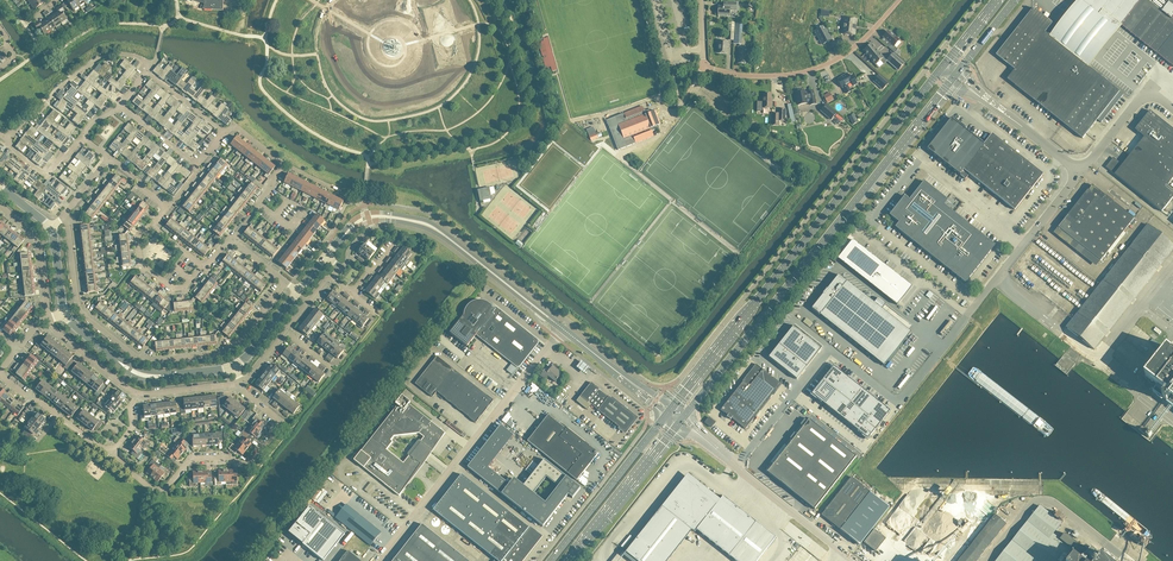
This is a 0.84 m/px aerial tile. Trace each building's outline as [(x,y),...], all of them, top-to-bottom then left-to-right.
[(43,3),(41,0),(35,0),(30,4),(34,9),(43,3)] [(75,0),(68,0),(67,1),(73,10),(79,6),(75,0)] [(195,1),(196,1),(196,0),(205,3),(203,9),(223,10),(223,2),(224,0),(196,0),(195,1)] [(232,9),(240,12),(245,0),(235,0),(232,9)] [(353,15),(363,11),(359,0),(348,0),(347,1),(353,15)] [(778,5),(781,9),(784,8),(784,7),(785,6),(790,12),(802,2),(800,0),(792,0),(790,1),(789,0),(784,0),(778,5)] [(1099,15),(1103,10),(1121,25),(1172,66),(1172,0),(1081,0),(1099,15)] [(736,10),(736,2),(724,2),(724,6),(719,6),(718,15),(729,15),(730,10),(736,10)] [(802,16),(799,20),(809,26),(817,13),(816,12),(813,10),(815,7),(808,3),(801,15),(802,16)] [(67,19),(62,12),(65,11),(61,5),(56,9),(58,11),(55,14),(61,23),(67,19)] [(1015,70),(1045,32),(1053,23),(1034,8),(1006,43),(996,55),(1015,70)] [(61,23),(55,14),(49,18),(55,27),(61,23)] [(842,34),(855,35),(855,29),(856,29),(856,26),(857,19),(844,17),(842,34)] [(55,27),(49,18),(43,21),(50,31),(55,27)] [(50,31),(43,21),(40,24),(38,21),(33,24),(37,30),(40,28),(44,35),(50,31)] [(741,43),(742,22),(735,21),(733,43),(733,44),(741,44),(741,43)] [(825,26),(831,26),(831,32),(838,32),(839,22),(825,22),(825,26)] [(831,38),(824,26),(815,31),(822,44),(830,40),(829,39),(831,38)] [(899,40),(896,37),(893,35),(894,34),(893,34),(892,33),(892,32),(891,33),(890,32),(890,33),(888,31),(883,36),(889,42),(886,45),(895,53),(898,49),(894,46),(899,40)] [(1045,70),(1064,47),(1045,32),(1015,70),(1008,79),(1027,94),(1045,70)] [(558,70),(548,38),(543,39),(544,41),(541,42),(541,45),(539,45),(547,73),(558,70)] [(841,38),(834,42),(838,50),(845,46),(841,38)] [(726,53),(727,47),(728,47),(728,41),(719,41),(718,53),(726,53)] [(838,50),(834,42),(830,44),(834,52),(838,50)] [(884,58),(882,55),(872,43),(863,51),(875,65),(884,58)] [(809,62),(806,52),(805,52),(803,45),(795,47),(797,55),(792,56),(795,66),(809,62)] [(1064,85),(1082,62),(1064,47),(1045,70),(1064,85)] [(748,63),(749,48),(738,48),(738,63),(748,63)] [(894,54),(888,60),(898,69),(904,63),(894,54)] [(126,79),(135,68),(131,64),(131,65),(124,60),(119,66),(126,71),(122,76),(126,79)] [(1082,100),(1101,76),(1082,62),(1064,85),(1082,100)] [(107,72),(111,67),(105,63),(100,69),(97,73),(96,73),(99,75),(108,82),(111,78),(112,78),(113,76),(107,72)] [(165,77),(170,71),(171,70),(172,68),(171,68),(168,65),(164,70),(157,65),(153,71),(159,76),(159,77),(163,80),(163,79),(165,77)] [(99,75),(96,73),(97,73),(93,70),(88,76),(85,80),(85,81),(85,80),(91,85),(96,90),(100,85),(98,84),(94,81),(99,75)] [(175,85),(180,79),(185,74),(180,70),(177,75),(171,70),(170,71),(165,77),(163,79),(166,81),(167,79),(175,85),(176,85),(175,85)] [(1045,109),(1064,85),(1045,70),(1027,94),(1045,109)] [(847,85),(853,82),(854,85),(857,83),(852,75),(849,77),(847,73),(837,79),(842,88),(842,87),(846,94),(851,91),(847,85)] [(882,89),(888,83),(879,75),(874,81),(882,89)] [(123,87),(128,80),(126,79),(122,76),(117,82),(112,78),(111,78),(108,82),(110,83),(116,88),(120,91),(123,87)] [(1101,123),(1124,94),(1101,76),(1082,100),(1064,123),(1082,138),(1098,120),(1101,123)] [(186,93),(190,87),(191,87),(195,82),(194,81),(191,78),(186,84),(180,79),(175,85),(176,85),(182,90),(181,90),(186,94),(186,93)] [(91,85),(85,80),(85,81),(80,87),(80,86),(77,90),(78,91),(77,91),(83,96),(86,98),(88,100),(92,96),(86,91),(91,85)] [(155,94),(160,88),(161,88),(156,84),(156,85),(150,80),(145,85),(151,90),(147,96),(151,99),(156,94),(155,94)] [(111,94),(116,88),(110,83),(105,89),(100,85),(96,90),(102,94),(108,98),(108,99),(111,95),(111,94)] [(1064,123),(1082,100),(1064,85),(1045,109),(1064,123)] [(78,102),(83,96),(77,91),(78,91),(77,90),(72,86),(67,93),(66,92),(63,96),(75,106),(78,102)] [(196,101),(201,95),(205,90),(201,87),(197,92),(191,87),(190,87),(186,93),(192,98),(196,102),(196,101)] [(166,102),(170,96),(171,96),(167,92),(166,93),(160,88),(155,94),(156,94),(162,99),(157,104),(162,107),(166,102)] [(816,104),(813,91),(807,92),(808,93),(807,93),(805,93),(805,90),(803,90),(802,90),(801,90),(800,90),(800,91),(799,91),(798,91),(795,92),(798,105),(807,103),(807,102),(809,102),(810,105),(816,104)] [(832,99),(829,92),(824,94),(826,101),(832,99)] [(757,101),(757,111),(762,111),(762,108),(772,108),(772,97),(771,97),(771,93),(763,93),(763,97),(762,97),(762,102),(757,101)] [(108,98),(102,94),(97,100),(92,96),(88,100),(94,104),(100,109),(103,105),(103,104),(108,98)] [(206,110),(206,109),(211,103),(211,104),(216,98),(213,96),(211,95),(207,100),(201,95),(196,101),(202,106),(202,107),(206,110)] [(75,106),(63,96),(60,101),(55,107),(61,112),(66,106),(71,110),(75,106)] [(142,110),(147,104),(151,99),(147,96),(143,101),(137,96),(132,102),(138,107),(142,111),(143,110),(142,110)] [(176,110),(181,104),(177,100),(177,101),(171,96),(170,96),(166,102),(172,107),(168,112),(172,115),(176,110)] [(89,111),(94,104),(88,100),(86,98),(81,104),(78,102),(75,106),(86,115),(90,111),(89,111)] [(232,120),(226,115),(234,105),(229,101),(226,106),(225,107),(216,118),(220,121),(221,121),(227,126),(232,120)] [(206,109),(206,110),(213,114),(212,115),(216,118),(225,107),(226,106),(222,103),(217,108),(211,104),(211,103),(206,109)] [(153,118),(157,112),(158,113),(162,107),(157,104),(153,109),(147,104),(142,110),(143,110),(149,115),(148,116),(152,119),(153,118)] [(186,118),(191,112),(192,112),(187,109),(181,104),(176,110),(182,115),(178,120),(182,124),(184,122),(186,118)] [(826,105),(821,111),(831,119),(836,113),(826,105)] [(83,119),(86,115),(75,106),(71,110),(77,114),(72,120),(78,125),(83,119)] [(659,128),(657,125),(661,124),(655,110),(652,112),(651,108),(644,111),(642,106),(624,113),(624,114),(623,114),(606,120),(618,150),(635,143),(634,143),(635,142),(636,143),(654,136),(652,131),(659,128)] [(785,121),(786,109),(778,108),(778,113),(772,113),(772,125),(779,125),(779,121),(785,121)] [(51,125),(56,129),(59,125),(56,122),(61,117),(58,115),(59,114),(53,110),(48,116),(44,120),(45,120),(51,125)] [(1150,110),(1135,129),(1144,137),(1172,159),(1172,128),(1150,110)] [(163,126),(168,121),(172,115),(168,112),(164,117),(158,113),(157,112),(153,118),(159,123),(159,124),(163,127),(163,126)] [(192,132),(202,120),(198,117),(197,117),(191,112),(186,118),(192,123),(188,128),(192,132)] [(1043,174),(1027,162),(1023,158),(992,134),(984,144),(977,138),(967,130),(951,118),(927,149),(958,173),(957,174),(956,174),(959,176),(960,175),(965,179),(969,174),(989,190),(1009,205),(1015,210),(1017,207),(1032,188),(1034,185),(1043,174)] [(51,125),(45,120),(40,126),(37,130),(36,130),(37,131),(41,134),(43,135),(45,137),(48,139),(51,135),(46,131),(50,125),(51,125)] [(173,135),(178,129),(182,124),(178,120),(174,125),(168,121),(163,126),(163,127),(169,131),(169,132),(173,135)] [(212,129),(205,124),(206,123),(202,120),(192,132),(197,135),(201,130),(207,135),(212,129)] [(71,134),(76,127),(70,123),(65,129),(59,125),(56,129),(62,133),(61,133),(67,138),(68,138),(71,134)] [(134,137),(139,131),(135,128),(128,123),(124,129),(130,134),(126,139),(130,143),(134,137)] [(32,137),(37,131),(36,130),(37,130),(34,128),(32,126),(26,132),(23,136),(34,145),(38,141),(32,137)] [(183,143),(192,132),(188,128),(184,134),(178,129),(173,135),(179,140),(183,143)] [(598,138),(596,133),(595,130),(588,133),(591,141),(592,140),(598,138)] [(144,145),(149,139),(149,140),(149,139),(145,136),(139,131),(134,137),(140,142),(136,147),(140,151),(144,146),(144,145)] [(199,145),(192,140),(197,135),(192,132),(183,143),(187,146),(188,146),(194,151),(199,145)] [(68,138),(67,138),(61,133),(57,139),(51,135),(48,139),(54,144),(60,149),(63,144),(62,144),(63,143),(65,144),(69,139),(68,138)] [(34,145),(23,136),(20,140),(15,147),(21,151),(26,145),(29,148),(31,149),(34,145)] [(235,148),(241,140),(236,136),(228,147),(230,149),(232,146),(235,148)] [(1144,137),(1130,155),(1168,185),(1172,178),(1172,159),(1144,137)] [(38,141),(34,145),(51,158),(53,155),(49,151),(49,150),(54,144),(48,139),(43,145),(38,141)] [(121,154),(126,148),(130,143),(126,139),(122,144),(115,139),(110,145),(117,150),(117,151),(121,154)] [(155,154),(159,148),(160,147),(156,144),(155,144),(149,140),(149,139),(144,145),(144,146),(150,150),(146,156),(151,159),(155,154)] [(237,155),(246,144),(241,140),(235,148),(238,150),(235,153),(237,155)] [(244,156),(251,148),(246,144),(237,155),(239,156),(242,154),(244,156)] [(51,158),(34,145),(31,149),(37,153),(31,160),(37,165),(42,158),(43,158),(48,162),(51,158)] [(131,162),(136,156),(140,151),(136,147),(132,153),(126,148),(121,154),(127,159),(131,162)] [(165,162),(170,156),(170,155),(166,152),(166,153),(159,148),(155,154),(161,158),(157,164),(161,167),(165,162)] [(247,162),(255,152),(251,148),(244,156),(247,158),(245,161),(247,162)] [(90,162),(95,156),(89,151),(84,157),(78,153),(75,157),(79,160),(80,161),(86,166),(87,166),(90,162)] [(254,163),(260,155),(255,152),(247,162),(249,164),(251,161),(254,163)] [(12,157),(11,159),(10,158),(6,155),(0,162),(0,169),(1,170),(5,164),(11,169),(18,161),(12,157)] [(256,170),(265,159),(260,155),(254,163),(257,165),(254,168),(256,170)] [(1130,155),(1122,165),(1117,161),(1110,170),(1162,211),(1172,197),(1172,189),(1168,185),(1130,155)] [(142,170),(146,164),(151,159),(146,156),(142,161),(136,156),(131,162),(137,167),(141,171),(142,170)] [(171,175),(180,163),(176,160),(176,161),(170,156),(165,162),(171,167),(167,172),(171,175)] [(230,166),(219,158),(215,163),(223,169),(226,166),(228,168),(230,166)] [(264,171),(270,163),(265,159),(256,170),(258,172),(261,169),(264,171)] [(72,172),(78,176),(79,177),(82,173),(81,172),(86,166),(80,161),(79,160),(74,166),(70,163),(67,167),(72,172)] [(18,161),(11,169),(17,174),(13,180),(17,183),(27,171),(22,168),(21,167),(22,165),(18,161)] [(190,172),(184,167),(180,163),(171,175),(175,178),(179,173),(186,178),(190,172)] [(223,169),(215,163),(213,165),(210,163),(209,165),(220,174),(223,169)] [(266,178),(275,167),(270,163),(264,171),(266,173),(264,176),(266,178)] [(152,178),(157,172),(161,167),(157,164),(152,169),(146,164),(142,170),(148,175),(147,175),(152,179),(152,178)] [(220,174),(209,165),(207,167),(210,169),(208,172),(216,179),(220,174)] [(37,180),(30,175),(31,174),(27,171),(17,183),(21,186),(26,181),(32,186),(37,180)] [(73,183),(78,176),(72,172),(67,178),(62,173),(59,178),(70,187),(74,183),(73,183)] [(162,187),(171,175),(167,172),(163,177),(157,172),(152,178),(158,183),(158,184),(162,187)] [(216,179),(208,172),(206,175),(203,173),(201,175),(212,183),(216,179)] [(290,185),(294,176),(289,173),(283,186),(285,187),(287,184),(290,185)] [(125,183),(114,174),(111,179),(119,185),(121,182),(124,185),(125,183)] [(177,189),(171,184),(175,178),(171,175),(162,187),(166,190),(173,195),(177,189)] [(212,183),(201,175),(200,177),(202,179),(200,182),(208,188),(212,183)] [(294,191),(300,179),(294,176),(290,185),(293,187),(291,190),(294,191)] [(61,193),(66,187),(60,182),(55,189),(51,186),(56,179),(54,178),(47,187),(46,189),(58,198),(61,194),(61,193)] [(119,185),(111,179),(108,182),(105,179),(104,181),(115,190),(119,185)] [(234,179),(231,183),(237,187),(240,184),(234,179)] [(301,191),(305,182),(300,179),(294,191),(296,192),(298,189),(301,191)] [(43,193),(46,189),(47,187),(43,184),(43,185),(37,180),(32,186),(38,190),(34,196),(38,199),(43,193)] [(258,188),(247,180),(245,182),(248,184),(246,187),(254,193),(258,188)] [(262,185),(256,180),(254,183),(260,188),(262,185)] [(115,190),(104,181),(102,184),(105,186),(103,189),(111,195),(115,190)] [(978,231),(957,215),(953,211),(944,204),(948,200),(943,196),(938,192),(925,181),(924,181),(915,192),(909,199),(904,196),(889,215),(899,222),(895,227),(904,235),(909,238),(948,269),(963,250),(978,231)] [(208,188),(200,182),(198,184),(195,182),(194,184),(204,193),(208,188)] [(304,197),(311,184),(305,182),(301,191),(304,192),(302,196),(304,197)] [(204,193),(194,184),(192,186),(195,189),(193,191),(201,198),(204,193)] [(312,196),(316,187),(311,184),(304,197),(307,198),(308,195),(312,196)] [(227,188),(235,194),(238,190),(230,185),(227,188)] [(1100,261),(1134,218),(1112,201),(1113,200),(1107,196),(1105,197),(1104,196),(1104,195),(1092,185),(1058,227),(1075,241),(1100,261)] [(254,193),(246,187),(244,190),(241,187),(239,189),(250,198),(254,193)] [(315,202),(322,190),(316,187),(312,196),(315,198),(313,201),(315,202)] [(491,198),(489,187),(480,189),(477,189),(480,201),(483,200),(491,198)] [(55,202),(58,198),(46,189),(43,193),(48,197),(43,203),(49,208),(54,202),(55,202)] [(111,195),(103,189),(101,191),(98,189),(96,191),(107,200),(111,195)] [(250,198),(239,189),(238,191),(240,194),(238,196),(246,203),(250,198)] [(322,202),(327,193),(322,190),(315,202),(318,203),(319,200),(322,202)] [(107,200),(96,191),(95,193),(98,195),(95,198),(103,204),(107,200)] [(131,200),(136,194),(132,191),(127,197),(131,200)] [(201,198),(193,191),(190,194),(188,192),(186,194),(197,202),(201,198)] [(326,208),(332,195),(327,193),(322,202),(325,203),(324,207),(326,208)] [(197,202),(186,194),(184,196),(187,198),(185,201),(193,207),(197,202)] [(333,207),(338,198),(332,195),(326,208),(328,209),(330,206),(333,207)] [(246,203),(238,196),(236,199),(233,197),(232,199),(242,207),(246,203)] [(103,204),(95,198),(93,201),(90,199),(89,201),(100,209),(103,204)] [(149,207),(138,198),(136,201),(139,203),(137,206),(145,212),(149,207)] [(337,213),(343,201),(338,198),(333,207),(337,209),(335,212),(337,213)] [(242,207),(232,199),(230,201),(233,203),(231,206),(239,212),(242,207)] [(100,209),(89,201),(87,203),(90,205),(88,208),(96,214),(100,209)] [(193,207),(185,201),(181,206),(192,214),(194,212),(191,210),(193,207)] [(145,212),(137,206),(135,208),(132,206),(130,208),(141,217),(145,212)] [(239,212),(231,206),(229,209),(226,206),(224,208),(235,217),(239,212)] [(92,219),(96,214),(88,208),(84,213),(89,217),(90,223),(92,223),(92,219)] [(141,217),(130,208),(129,210),(132,212),(129,215),(137,222),(141,217)] [(235,217),(224,208),(222,210),(225,213),(223,215),(231,222),(235,217)] [(325,220),(314,212),(313,212),(312,214),(315,216),(313,219),(321,225),(325,220)] [(137,222),(129,215),(127,218),(124,216),(123,218),(134,226),(137,222)] [(170,230),(176,222),(173,220),(176,217),(174,215),(165,226),(170,230)] [(231,222),(223,215),(221,218),(218,216),(216,218),(227,227),(231,222)] [(128,240),(127,234),(134,226),(123,218),(121,220),(124,222),(122,225),(128,230),(124,235),(117,235),(118,242),(128,240)] [(227,227),(216,218),(215,220),(218,222),(216,225),(224,231),(227,227)] [(321,225),(313,219),(311,222),(308,219),(306,221),(317,230),(321,225)] [(317,230),(306,221),(304,223),(307,226),(305,229),(313,235),(317,230)] [(175,234),(183,223),(181,222),(179,224),(176,222),(170,230),(175,234)] [(179,238),(186,230),(183,228),(185,225),(183,223),(175,234),(179,238)] [(248,238),(255,230),(252,228),(254,225),(252,223),(243,234),(248,238)] [(10,228),(5,225),(0,231),(0,237),(1,235),(3,237),(10,228)] [(224,231),(216,225),(213,228),(210,226),(209,228),(220,236),(224,231)] [(1066,330),(1094,352),(1112,328),(1111,327),(1103,336),(1098,336),(1094,336),(1091,334),(1138,273),(1137,279),(1144,280),(1133,282),(1133,286),(1131,286),(1131,291),(1133,288),(1134,294),(1142,292),(1151,281),(1151,280),(1149,279),(1149,275),(1144,274),(1144,279),(1138,275),(1141,274),(1142,268),(1152,266),(1164,267),(1172,255),(1172,246),(1146,226),(1066,330)] [(6,243),(14,232),(10,228),(3,237),(1,239),(3,241),(6,243)] [(184,241),(193,231),(191,229),(188,232),(186,230),(179,238),(184,241)] [(313,235),(305,229),(303,231),(300,229),(299,231),(309,240),(313,235)] [(248,238),(253,242),(262,231),(260,230),(257,232),(255,230),(248,238)] [(521,248),(532,234),(527,230),(516,244),(521,248)] [(189,245),(195,237),(192,235),(195,232),(193,231),(184,241),(189,245)] [(264,238),(262,236),(264,233),(262,231),(253,242),(258,246),(264,238)] [(309,240),(299,231),(297,233),(300,235),(298,238),(306,244),(309,240)] [(980,264),(995,245),(978,231),(963,250),(980,264)] [(13,244),(19,236),(14,232),(6,243),(9,245),(11,243),(13,244)] [(213,246),(218,238),(213,234),(208,242),(213,246)] [(16,250),(24,240),(19,236),(13,244),(15,246),(13,248),(16,250)] [(194,249),(202,238),(200,237),(198,239),(195,237),(189,245),(194,249)] [(263,250),(271,239),(269,237),(267,240),(264,238),(258,246),(263,250)] [(198,253),(205,245),(202,243),(204,240),(202,238),(194,249),(198,253)] [(306,244),(298,238),(295,241),(293,238),(291,241),(302,249),(306,244)] [(268,253),(274,245),(271,243),(273,240),(271,239),(263,250),(268,253)] [(853,240),(838,258),(897,305),(912,286),(853,240)] [(302,249),(291,241),(289,243),(292,245),(290,248),(298,254),(302,249)] [(358,252),(363,256),(372,245),(368,242),(366,242),(358,252)] [(203,257),(212,246),(210,244),(208,247),(205,245),(198,253),(203,257)] [(272,257),(281,246),(279,245),(277,248),(274,245),(268,253),(272,257)] [(372,245),(363,256),(369,260),(376,250),(376,248),(372,245)] [(407,249),(404,247),(400,252),(408,259),(412,254),(409,251),(407,249)] [(92,253),(92,249),(81,250),(82,256),(96,255),(96,254),(105,253),(105,248),(101,248),(101,252),(92,253)] [(298,254),(290,248),(288,250),(285,248),(283,250),(294,259),(298,254)] [(31,259),(30,253),(23,253),(22,252),(19,249),(17,251),(20,254),(20,260),(31,259)] [(294,259),(283,250),(282,252),(285,254),(282,257),(290,263),(294,259)] [(976,270),(980,264),(963,250),(948,269),(965,283),(976,270)] [(411,261),(408,259),(400,252),(396,257),(404,264),(406,265),(407,266),(411,261)] [(226,266),(233,258),(228,254),(219,265),(221,267),(224,264),(226,266)] [(231,270),(240,259),(238,257),(236,260),(233,258),(226,266),(231,270)] [(290,263),(282,257),(280,260),(277,258),(276,260),(287,268),(290,263)] [(406,265),(404,264),(396,257),(394,260),(392,258),(390,261),(392,262),(402,270),(406,265)] [(236,273),(242,266),(240,263),(242,260),(240,259),(231,270),(236,273)] [(402,270),(392,262),(388,267),(396,274),(399,277),(403,272),(401,270),(402,270)] [(241,277),(249,266),(247,265),(245,268),(242,266),(236,273),(241,277)] [(245,281),(252,273),(249,271),(251,268),(249,266),(241,277),(245,281)] [(396,274),(388,267),(386,270),(381,266),(379,269),(392,279),(396,274)] [(392,279),(379,269),(377,271),(382,275),(380,277),(380,278),(381,278),(384,280),(388,284),(392,279)] [(351,287),(359,275),(351,270),(345,279),(347,281),(346,283),(351,287)] [(250,285),(259,274),(257,272),(254,275),(252,273),(245,281),(250,285)] [(255,289),(261,281),(259,278),(261,276),(259,274),(250,285),(255,289)] [(823,294),(821,297),(812,308),(884,366),(911,332),(882,308),(885,303),(878,297),(874,302),(839,274),(827,289),(827,288),(826,289),(827,289),(824,293),(823,293),(823,294)] [(134,287),(143,276),(141,275),(139,278),(136,275),(129,283),(134,287)] [(139,291),(145,283),(143,281),(145,278),(143,276),(134,287),(139,291)] [(388,284),(384,280),(381,278),(380,278),(380,277),(378,276),(374,281),(381,286),(382,287),(384,289),(388,284)] [(217,284),(209,277),(207,280),(204,278),(203,280),(213,288),(217,284)] [(213,288),(203,280),(201,282),(204,284),(202,287),(210,293),(213,288)] [(258,295),(266,285),(261,281),(255,289),(258,291),(256,294),(258,295)] [(382,287),(381,286),(374,281),(370,286),(378,292),(382,287)] [(144,295),(152,284),(150,282),(148,285),(145,283),(139,291),(144,295)] [(149,299),(155,291),(152,289),(154,286),(152,284),(144,295),(149,299)] [(378,292),(370,286),(365,291),(376,299),(380,294),(378,292)] [(210,293),(202,287),(199,290),(197,287),(195,289),(206,298),(210,293)] [(206,298),(195,289),(193,291),(196,294),(192,300),(185,300),(187,310),(193,310),(192,303),(196,298),(202,303),(206,298)] [(153,302),(162,292),(160,290),(158,293),(155,291),(149,299),(153,302)] [(332,303),(339,295),(333,291),(327,299),(332,303)] [(158,306),(164,298),(162,296),(164,293),(162,292),(153,302),(152,305),(156,308),(158,306)] [(337,307),(344,299),(339,295),(332,303),(337,307)] [(1123,307),(1127,310),(1134,300),(1129,295),(1123,303),(1125,304),(1123,307)] [(33,308),(28,303),(28,302),(28,297),(20,298),(20,300),(23,300),(23,303),(24,303),(21,306),(30,312),(33,308)] [(176,298),(177,301),(171,302),(171,307),(174,307),(174,312),(180,311),(179,297),(176,298)] [(105,305),(101,302),(100,298),(98,298),(98,304),(94,309),(99,313),(105,305)] [(169,302),(164,298),(158,306),(163,310),(165,308),(170,312),(171,311),(171,307),(171,302),(169,302)] [(342,311),(349,303),(344,299),(337,307),(342,311)] [(124,311),(129,305),(125,301),(120,308),(124,311)] [(465,315),(465,317),(463,315),(450,332),(467,346),(476,335),(516,367),(517,367),(518,367),(519,367),(520,366),(537,344),(538,343),(538,341),(538,340),(537,339),(497,308),(496,307),(495,307),(494,307),(493,308),(491,306),(490,305),(489,305),(488,304),(486,303),(485,302),(484,302),(482,302),(481,301),(479,301),(477,302),(476,302),(475,302),(474,302),(473,303),(471,304),(470,305),(468,307),(468,308),(467,308),(466,310),(466,312),(465,313),(465,315)] [(252,309),(244,302),(242,305),(239,303),(237,305),(248,313),(252,309)] [(347,315),(354,307),(349,303),(342,311),(347,315)] [(104,317),(113,306),(111,305),(108,308),(105,305),(99,313),(104,317)] [(248,313),(237,305),(235,307),(238,309),(236,312),(244,318),(248,313)] [(30,312),(21,306),(20,308),(17,306),(15,309),(26,317),(30,312)] [(109,321),(115,313),(112,311),(115,308),(113,306),(104,317),(109,321)] [(137,310),(128,306),(126,312),(130,313),(129,317),(134,319),(137,310)] [(352,319),(359,311),(354,307),(347,315),(352,319)] [(324,315),(317,309),(316,308),(311,314),(319,320),(324,315)] [(26,317),(15,309),(13,311),(16,313),(14,315),(22,322),(26,317)] [(370,318),(369,319),(366,317),(370,312),(368,310),(366,313),(364,315),(357,323),(356,324),(361,328),(365,324),(368,326),(372,320),(370,318)] [(357,323),(364,315),(359,311),(352,319),(357,323)] [(113,325),(122,314),(120,312),(118,315),(115,313),(109,321),(113,325)] [(244,318),(236,312),(234,315),(231,312),(229,314),(240,323),(244,318)] [(118,328),(125,321),(122,318),(124,315),(122,314),(113,325),(118,328)] [(240,323),(229,314),(228,316),(231,319),(229,322),(237,328),(240,323)] [(319,320),(311,314),(307,319),(315,325),(319,320)] [(22,322),(14,315),(12,317),(10,315),(8,318),(18,327),(22,322)] [(18,327),(8,318),(5,321),(8,323),(7,325),(15,331),(18,327)] [(315,325),(307,319),(303,324),(311,330),(315,325)] [(123,332),(132,321),(130,320),(127,323),(125,321),(118,328),(123,332)] [(128,336),(134,328),(131,326),(134,323),(132,321),(123,332),(128,336)] [(237,328),(229,322),(226,324),(224,322),(222,324),(233,333),(237,328)] [(7,325),(5,327),(2,325),(0,323),(0,328),(3,329),(11,336),(15,331),(7,325)] [(233,333),(222,324),(220,326),(223,328),(221,331),(225,334),(229,338),(233,333)] [(311,330),(303,324),(299,329),(307,335),(311,330)] [(822,347),(794,325),(769,357),(797,379),(822,347)] [(133,340),(141,329),(139,327),(137,330),(134,328),(128,336),(133,340)] [(137,344),(144,336),(141,333),(143,331),(141,329),(133,340),(137,344)] [(217,344),(216,337),(220,333),(218,331),(215,334),(209,335),(210,345),(217,344)] [(322,346),(330,336),(330,335),(327,332),(327,333),(325,332),(317,342),(322,346)] [(142,347),(151,337),(149,335),(147,338),(144,336),(137,344),(142,347)] [(52,340),(47,336),(45,338),(42,336),(36,344),(39,347),(40,345),(45,349),(52,340)] [(327,350),(334,342),(336,340),(335,339),(331,336),(331,337),(330,336),(322,346),(327,350)] [(162,350),(161,340),(155,341),(152,339),(150,341),(152,342),(154,344),(155,345),(156,351),(162,350)] [(51,353),(57,344),(52,340),(45,349),(51,353)] [(328,360),(339,346),(334,342),(327,350),(330,352),(327,356),(327,355),(325,358),(328,360)] [(56,357),(62,348),(57,344),(51,353),(56,357)] [(288,358),(295,350),(289,346),(283,354),(288,358)] [(338,358),(344,350),(339,346),(328,360),(330,362),(332,359),(335,356),(338,358)] [(61,361),(67,352),(62,348),(56,357),(61,361)] [(455,349),(449,355),(458,364),(464,358),(455,349)] [(293,362),(300,354),(295,350),(288,358),(293,362)] [(74,362),(70,359),(73,357),(67,352),(61,361),(66,365),(64,367),(67,369),(68,369),(74,362)] [(39,361),(31,355),(29,357),(25,354),(23,356),(35,366),(39,361)] [(298,366),(305,358),(300,354),(293,362),(298,366)] [(35,366),(23,356),(21,359),(25,362),(23,364),(31,371),(35,366)] [(303,370),(310,362),(312,360),(314,358),(311,356),(309,358),(308,361),(305,358),(298,366),(303,370)] [(437,356),(415,384),(432,397),(433,396),(436,392),(436,391),(446,399),(445,399),(449,402),(457,407),(456,408),(460,411),(460,410),(469,418),(475,423),(479,418),(481,415),(482,415),(487,408),(490,404),(490,405),(493,400),(487,395),(487,396),(437,356)] [(582,361),(576,368),(585,374),(590,368),(582,361)] [(78,363),(77,364),(74,362),(68,369),(76,376),(83,367),(78,363)] [(308,374),(315,366),(310,362),(303,370),(308,374)] [(31,371),(23,364),(21,366),(18,363),(15,366),(27,375),(31,371)] [(280,370),(273,365),(272,364),(267,369),(276,375),(280,370)] [(313,378),(324,366),(321,364),(317,368),(315,366),(308,374),(313,378)] [(506,370),(512,374),(517,369),(511,364),(506,370)] [(751,422),(781,384),(757,365),(756,364),(745,377),(742,381),(743,382),(726,404),(725,404),(721,409),(723,411),(728,415),(727,416),(727,417),(728,416),(731,418),(730,419),(731,419),(732,418),(745,429),(751,422)] [(831,368),(832,368),(814,391),(813,391),(810,394),(816,399),(817,398),(863,434),(862,435),(868,440),(871,436),(870,436),(888,413),(891,410),(886,405),(885,406),(876,399),(877,398),(867,391),(866,392),(857,385),(858,384),(848,376),(848,377),(839,370),(839,369),(834,364),(831,368)] [(466,371),(471,376),(477,370),(472,365),(466,371)] [(27,375),(15,366),(13,369),(17,372),(15,374),(24,380),(27,375)] [(319,382),(325,374),(322,372),(326,368),(324,366),(313,378),(319,382)] [(561,374),(554,369),(555,368),(554,369),(552,368),(553,366),(552,366),(552,367),(551,367),(550,369),(547,367),(540,375),(545,379),(548,376),(555,382),(561,374)] [(81,380),(88,371),(83,367),(76,376),(81,380)] [(734,372),(737,375),(743,370),(740,367),(734,372)] [(276,375),(267,369),(263,374),(272,380),(276,375)] [(86,384),(93,375),(88,371),(81,380),(86,384)] [(272,380),(263,374),(259,379),(268,385),(272,380)] [(91,388),(98,379),(93,375),(86,384),(91,388)] [(105,386),(103,384),(103,383),(98,379),(91,388),(99,394),(105,386)] [(268,385),(259,379),(255,384),(263,391),(268,385)] [(41,393),(47,385),(42,380),(35,389),(41,393)] [(636,418),(608,396),(608,397),(598,389),(599,389),(591,382),(577,401),(587,409),(591,404),(598,409),(597,410),(598,411),(600,412),(625,432),(636,418)] [(46,397),(52,389),(47,385),(41,393),(46,397)] [(51,401),(57,393),(52,389),(46,397),(51,401)] [(13,392),(10,390),(7,394),(5,392),(0,399),(0,401),(3,404),(13,392)] [(126,396),(117,390),(113,395),(122,402),(126,396)] [(275,407),(276,404),(278,402),(285,394),(279,390),(273,398),(276,400),(272,405),(275,407)] [(278,402),(283,406),(290,398),(292,395),(287,391),(285,394),(278,402)] [(8,408),(15,400),(13,398),(16,394),(13,392),(3,404),(8,408)] [(56,405),(62,397),(57,393),(51,401),(56,405)] [(122,402),(113,395),(109,400),(118,407),(122,402)] [(290,398),(283,406),(288,410),(295,402),(297,399),(292,395),(290,398)] [(409,404),(410,402),(402,395),(395,403),(397,405),(354,460),(364,468),(384,484),(399,496),(420,464),(420,463),(430,450),(431,450),(445,433),(440,429),(441,428),(432,420),(431,422),(409,404)] [(228,410),(234,401),(229,397),(228,398),(226,396),(220,396),(220,401),(224,404),(223,405),(228,410)] [(13,411),(22,399),(20,397),(17,401),(15,400),(8,408),(13,411)] [(61,409),(67,401),(62,397),(56,405),(61,409)] [(18,415),(24,407),(22,406),(25,402),(22,399),(13,411),(18,415)] [(118,407),(109,400),(105,405),(109,408),(107,411),(111,414),(113,411),(114,412),(118,407)] [(66,413),(72,405),(67,401),(61,409),(66,413)] [(233,414),(239,405),(234,401),(228,410),(233,414)] [(180,412),(179,403),(175,403),(175,402),(169,403),(170,414),(176,413),(180,412)] [(299,409),(299,408),(300,406),(295,402),(288,410),(293,414),(296,411),(297,411),(298,411),(299,409)] [(71,417),(78,409),(72,405),(66,413),(71,417)] [(151,416),(149,405),(143,406),(143,407),(139,408),(141,419),(144,419),(144,417),(151,416)] [(238,418),(245,409),(239,405),(233,414),(238,418)] [(528,408),(526,411),(539,421),(540,418),(528,408)] [(82,422),(88,414),(83,410),(76,418),(82,422)] [(47,421),(36,413),(32,418),(43,426),(47,421)] [(87,426),(93,418),(88,414),(82,422),(87,426)] [(265,426),(260,422),(262,419),(256,414),(252,419),(254,421),(251,425),(260,432),(265,426)] [(598,453),(567,428),(566,429),(548,415),(528,441),(577,480),(598,453)] [(711,428),(715,422),(709,417),(705,422),(711,428)] [(43,426),(32,418),(28,423),(39,431),(43,426)] [(97,430),(103,423),(100,420),(99,422),(93,418),(87,426),(92,431),(94,428),(97,430)] [(857,457),(808,419),(809,420),(803,427),(802,426),(802,427),(803,427),(797,434),(796,434),(797,435),(791,442),(791,441),(790,442),(791,442),(785,449),(785,450),(780,457),(779,456),(779,457),(774,464),(773,464),(768,471),(767,471),(815,509),(820,502),(821,502),(821,501),(826,494),(827,495),(827,494),(826,494),(832,487),(833,487),(832,486),(838,479),(839,480),(839,479),(838,479),(844,472),(845,472),(844,472),(850,464),(850,465),(851,465),(850,464),(856,457),(857,457)] [(456,441),(463,432),(448,420),(446,423),(449,426),(449,425),(458,433),(453,439),(456,441)] [(28,423),(24,428),(26,429),(21,434),(31,442),(39,431),(28,423)] [(260,432),(251,425),(249,428),(246,426),(242,431),(248,436),(251,434),(258,439),(262,433),(260,432)] [(251,443),(246,439),(248,436),(242,431),(238,436),(241,438),(238,442),(247,449),(251,443)] [(222,441),(222,432),(215,432),(215,434),(211,434),(212,445),(219,445),(218,441),(222,441)] [(485,442),(499,453),(506,444),(494,434),(486,443),(485,442)] [(152,443),(151,442),(151,441),(151,440),(150,440),(150,439),(145,435),(142,439),(137,435),(133,441),(141,448),(144,445),(147,447),(147,446),(149,447),(152,443)] [(186,448),(181,444),(184,441),(177,436),(173,441),(176,443),(173,447),(182,454),(186,448)] [(139,452),(141,448),(133,441),(128,447),(133,451),(131,454),(140,461),(144,456),(139,452)] [(247,449),(238,442),(235,446),(232,444),(228,449),(235,454),(237,451),(242,455),(247,449)] [(182,454),(173,447),(170,450),(168,448),(166,450),(161,447),(159,450),(170,458),(172,456),(177,459),(182,454)] [(467,467),(543,527),(569,494),(571,495),(570,496),(572,498),(580,488),(544,459),(544,460),(543,459),(541,463),(523,486),(514,478),(509,484),(488,468),(494,459),(495,459),(481,447),(480,448),(482,449),(467,467)] [(146,473),(152,477),(161,466),(155,461),(156,460),(154,458),(153,460),(152,459),(147,466),(150,468),(146,473)] [(525,471),(528,473),(535,464),(532,462),(525,471)] [(161,466),(152,477),(158,482),(162,477),(164,479),(171,471),(168,469),(167,469),(165,468),(165,469),(161,466)] [(226,482),(225,470),(218,471),(218,477),(215,477),(215,485),(221,485),(221,482),(226,482)] [(237,484),(237,476),(233,476),(233,470),(225,470),(226,482),(226,485),(237,484)] [(200,483),(200,471),(192,472),(193,478),(189,478),(189,486),(196,486),(196,483),(200,483)] [(211,485),(211,477),(207,477),(207,471),(200,471),(200,483),(205,482),(205,486),(211,485)] [(542,536),(543,536),(530,526),(529,527),(462,474),(433,510),(495,560),(494,560),(522,560),(542,536)] [(851,477),(821,515),(860,545),(890,507),(870,492),(870,491),(851,477)] [(756,522),(723,496),(717,504),(699,490),(700,488),(697,486),(696,487),(689,482),(666,510),(662,506),(625,552),(637,560),(667,560),(692,530),(695,532),(697,530),(736,560),(757,560),(776,537),(756,522)] [(964,511),(963,511),(965,505),(958,503),(955,512),(963,514),(964,511)] [(346,504),(335,518),(370,545),(381,532),(346,504)] [(1099,556),(1085,545),(1078,554),(1075,552),(1080,546),(1064,533),(1059,539),(1053,534),(1061,523),(1039,505),(995,560),(1105,560),(1099,556)] [(317,555),(338,529),(310,507),(289,533),(317,555)] [(890,519),(886,523),(905,540),(920,524),(906,511),(897,520),(894,517),(891,520),(890,519)] [(1006,523),(995,514),(958,560),(976,560),(1006,523)] [(422,524),(393,560),(469,560),(422,524)] [(875,551),(886,538),(874,529),(864,542),(875,551)] [(348,551),(340,560),(361,560),(348,551)]
